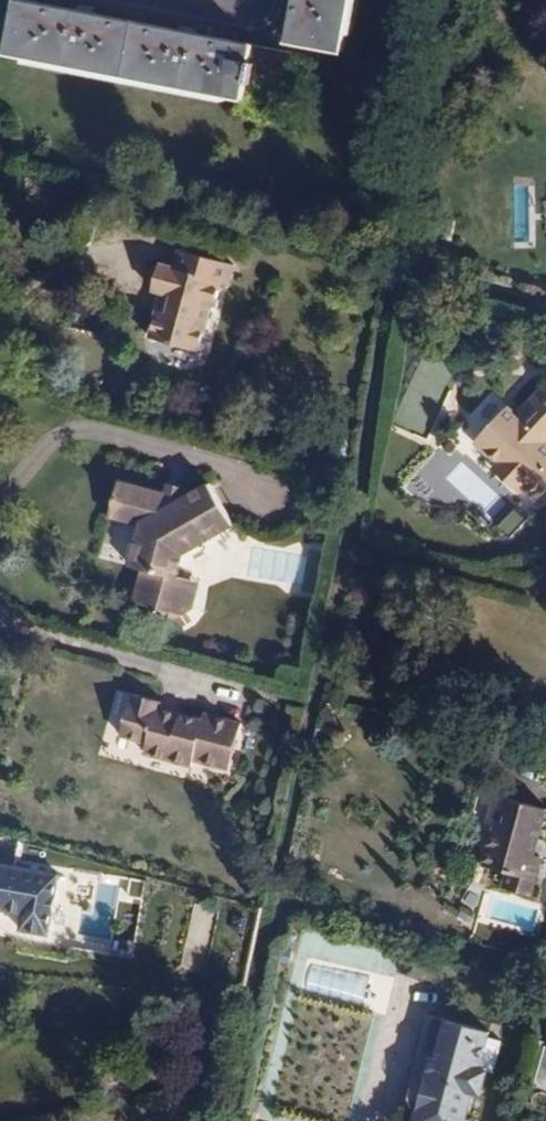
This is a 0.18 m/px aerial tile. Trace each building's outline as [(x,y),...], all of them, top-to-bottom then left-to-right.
[(301,56),(21,0),(19,0),(8,53),(243,100),(241,109),(289,118),(301,56)] [(351,0),(297,0),(289,42),(341,52),(351,0)] [(204,352),(218,308),(222,309),(229,285),(235,287),(241,268),(188,253),(182,271),(169,267),(161,292),(182,298),(177,315),(167,312),(159,340),(204,352)] [(541,437),(545,432),(545,386),(523,413),(513,404),(482,439),(507,460),(502,467),(525,487),(531,481),(545,492),(545,491),(545,441),(541,437)] [(184,554),(235,524),(211,484),(185,498),(122,481),(112,515),(143,524),(132,565),(145,569),(136,601),(159,608),(168,623),(191,609),(187,602),(192,582),(178,578),(184,554)] [(191,767),(193,760),(195,753),(223,762),(230,739),(236,741),(241,724),(202,714),(201,720),(159,708),(160,702),(132,694),(121,735),(148,743),(144,753),(191,767)] [(195,753),(193,760),(227,770),(236,741),(230,739),(223,762),(195,753)] [(492,860),(544,874),(545,867),(545,859),(539,856),(545,831),(545,810),(502,797),(494,824),(502,827),(492,860)] [(544,874),(492,860),(490,866),(514,873),(510,890),(537,897),(544,874)] [(58,875),(0,865),(0,909),(22,913),(19,929),(48,935),(58,875)] [(396,1120),(446,1120),(447,1118),(457,1120),(464,1120),(470,1094),(478,1096),(484,1073),(476,1071),(486,1033),(446,1023),(436,1063),(430,1062),(440,1022),(422,1017),(396,1120)] [(436,1063),(446,1023),(440,1022),(430,1062),(436,1063)]
